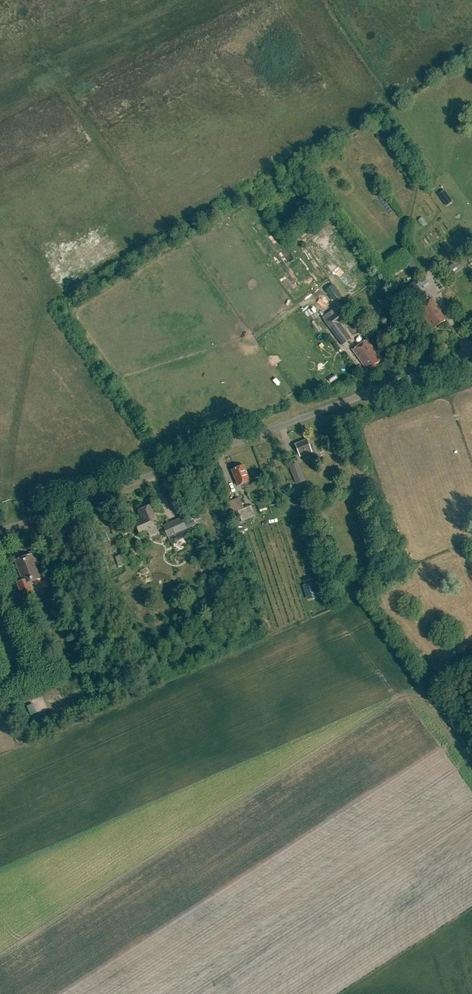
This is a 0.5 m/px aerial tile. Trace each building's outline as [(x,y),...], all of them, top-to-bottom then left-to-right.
[(445,191),(439,196),(443,202),(450,198),(445,191)] [(428,282),(423,275),(403,290),(408,297),(428,282)] [(332,284),(323,290),(332,301),(341,295),(332,284)] [(425,294),(415,302),(420,308),(417,309),(432,329),(446,319),(440,311),(441,311),(432,298),(430,300),(425,294)] [(322,317),(342,345),(351,339),(340,323),(345,319),(336,307),(322,317)] [(367,339),(353,350),(367,369),(370,366),(371,368),(382,359),(367,339)] [(307,441),(295,446),(300,458),(311,453),(307,441)] [(287,465),(294,484),(303,480),(296,461),(287,465)] [(243,466),(231,471),(237,487),(250,482),(243,466)] [(252,505),(238,510),(242,520),(256,515),(252,505)] [(146,507),(138,511),(141,519),(134,522),(139,534),(147,531),(150,537),(158,534),(146,507)] [(181,517),(162,526),(167,537),(186,529),(181,517)] [(22,580),(16,582),(22,599),(33,595),(29,582),(41,578),(36,565),(44,562),(41,555),(33,557),(32,554),(15,560),(22,580)] [(55,596),(65,592),(60,579),(50,583),(55,596)] [(319,594),(314,581),(303,585),(308,598),(319,594)] [(28,715),(35,713),(33,703),(26,704),(28,715)]
